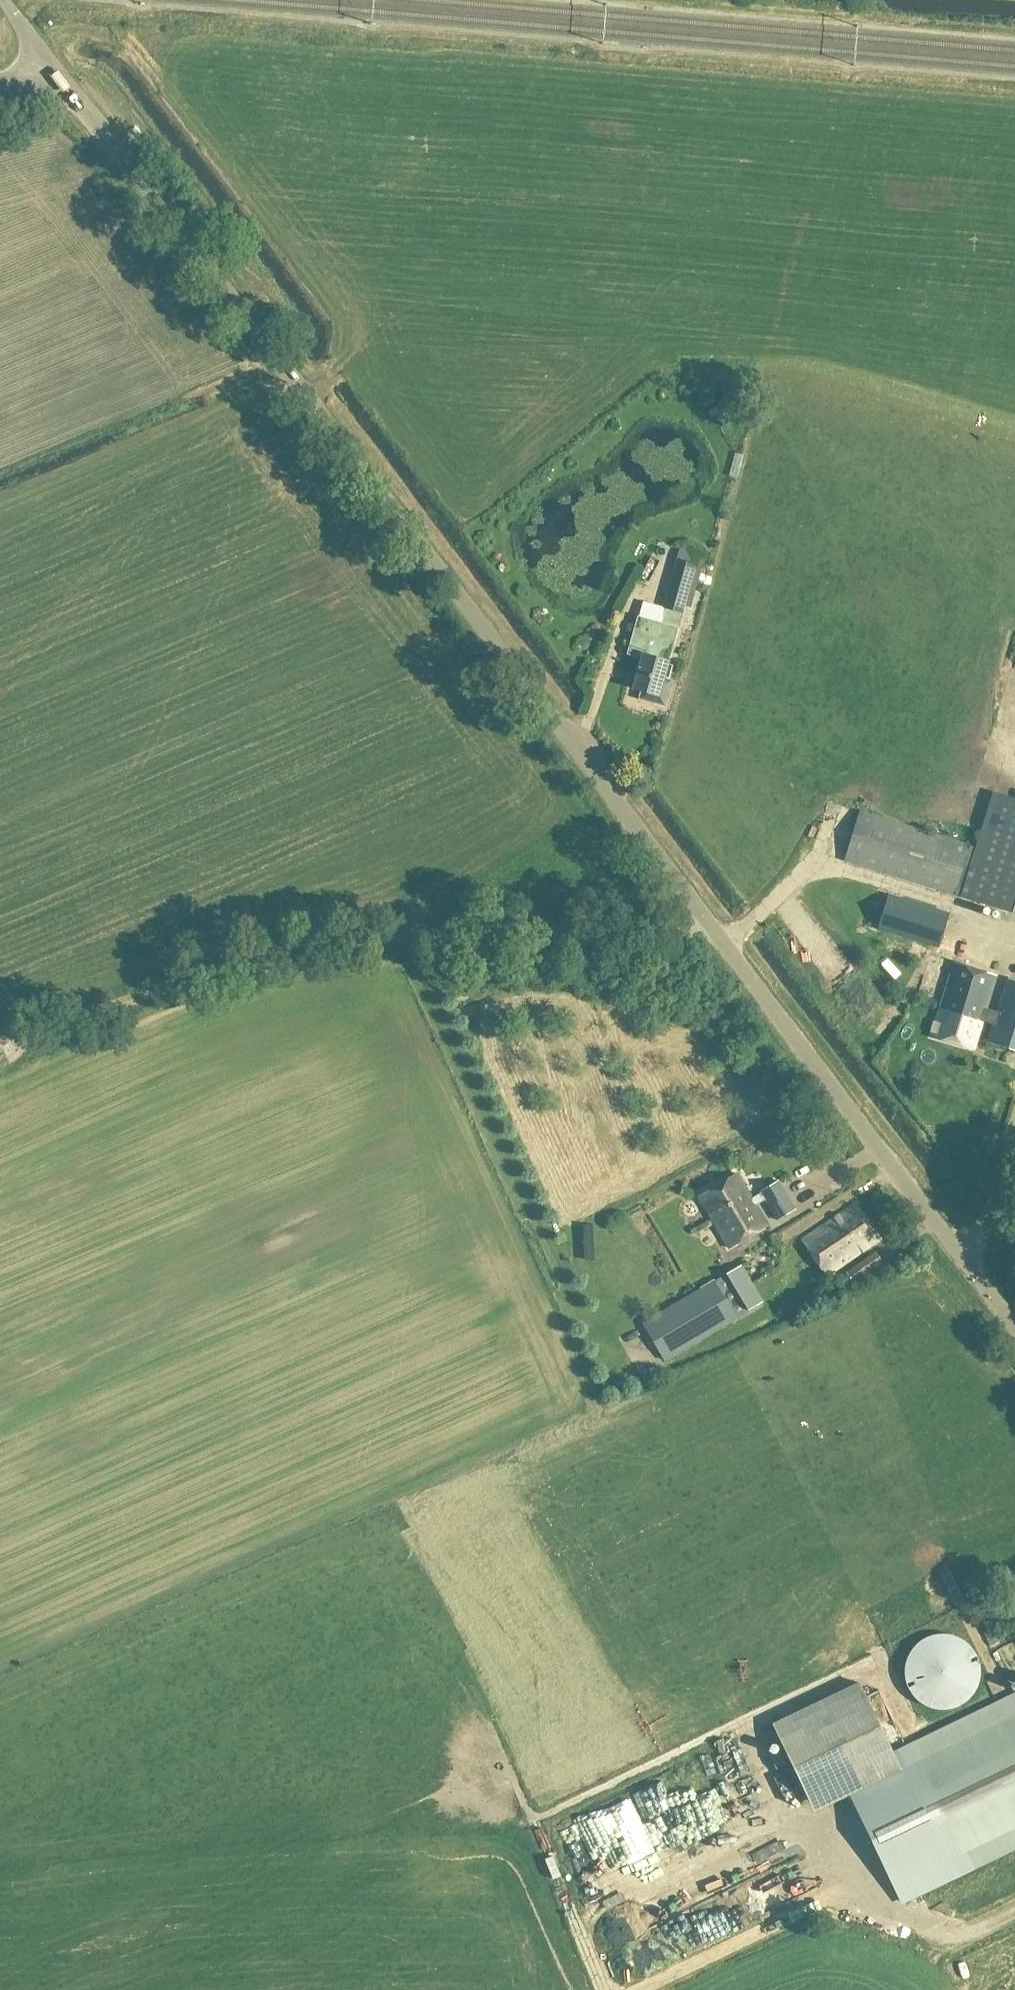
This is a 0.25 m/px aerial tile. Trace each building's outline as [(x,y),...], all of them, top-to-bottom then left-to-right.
[(665,608),(683,613),(685,605),(691,607),(697,589),(669,581),(661,607),(665,608)] [(658,606),(659,593),(641,591),(640,605),(658,606)] [(672,679),(664,677),(678,627),(683,613),(665,608),(661,622),(637,615),(628,649),(642,654),(633,687),(641,690),(639,697),(664,705),(672,679)] [(859,810),(844,859),(1014,911),(1014,799),(991,792),(975,845),(859,810)] [(887,893),(877,927),(940,946),(950,912),(887,893)] [(986,1008),(996,974),(954,961),(931,1035),(974,1048),(982,1020),(994,1024),(988,1042),(1014,1050),(1014,980),(1008,978),(998,1011),(986,1008)] [(819,980),(864,1040),(885,1024),(840,964),(819,980)] [(730,1247),(769,1224),(738,1173),(699,1196),(730,1247)] [(777,1219),(795,1208),(778,1180),(760,1190),(777,1219)] [(827,1275),(880,1238),(855,1201),(802,1238),(827,1275)] [(858,1262),(847,1270),(856,1284),(868,1276),(858,1262)] [(741,1264),(714,1280),(643,1321),(666,1359),(736,1317),(763,1301),(741,1264)] [(906,1659),(905,1669),(905,1680),(909,1689),(915,1697),(923,1704),(932,1708),(942,1709),(952,1708),(962,1704),(970,1697),(976,1689),(979,1680),(980,1670),(979,1659),(974,1650),(967,1642),(958,1636),(948,1634),(937,1634),(927,1636),(918,1642),(911,1650),(906,1659)] [(859,1682),(773,1723),(814,1811),(857,1790),(901,1769),(894,1754),(859,1682)] [(857,1790),(908,1897),(1014,1846),(1014,1696),(914,1745),(894,1754),(901,1769),(857,1790)] [(723,1789),(705,1794),(710,1814),(728,1810),(723,1789)] [(754,1863),(776,1852),(772,1844),(750,1854),(754,1863)] [(674,1960),(733,1931),(722,1909),(663,1938),(674,1960)] [(622,1915),(592,1923),(597,1939),(627,1931),(622,1915)]
